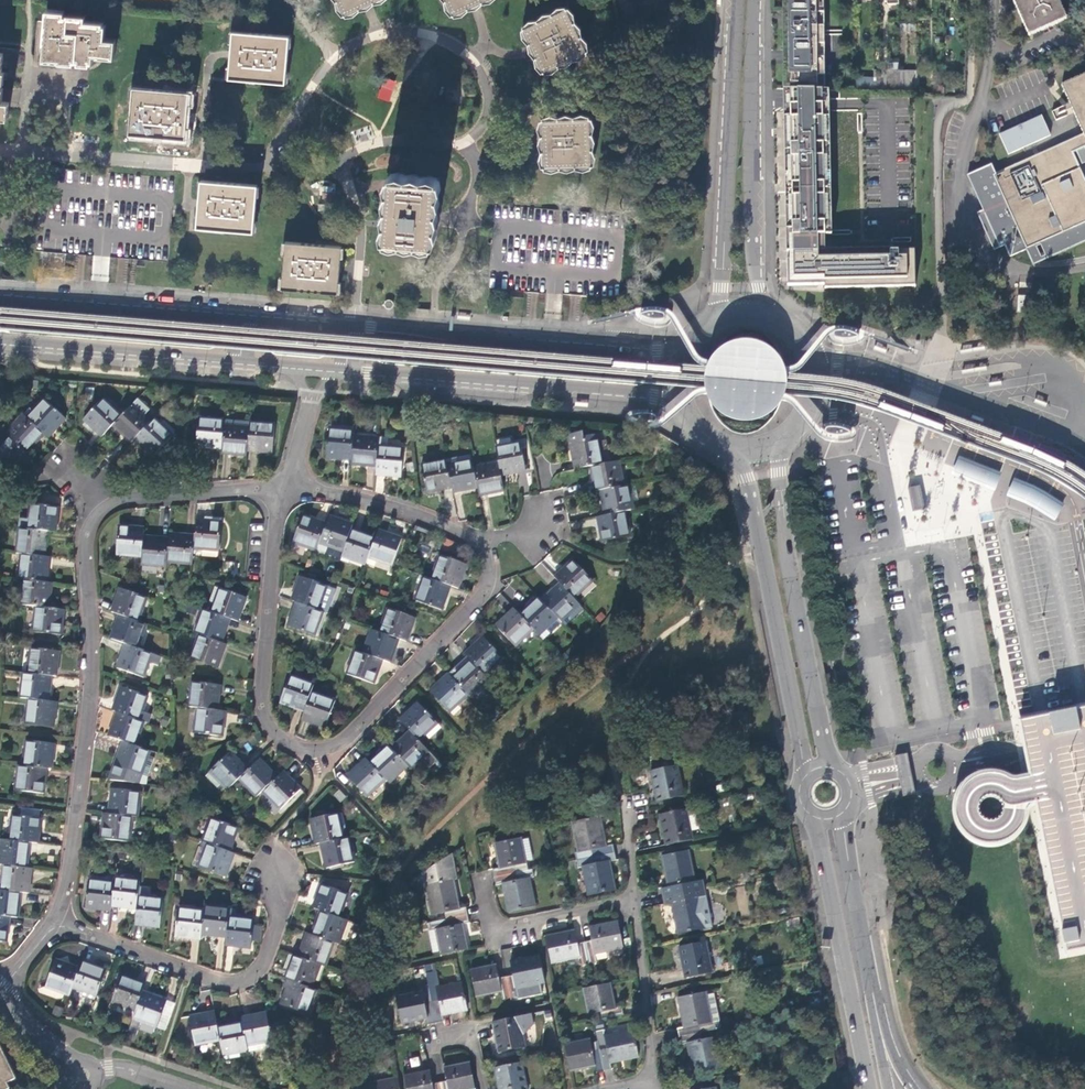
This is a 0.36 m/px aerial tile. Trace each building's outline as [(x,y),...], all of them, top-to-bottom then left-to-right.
[(344,15),(376,0),(337,0),(344,15)] [(453,14),(483,0),(446,0),(453,14)] [(787,90),(826,89),(825,0),(783,0),(784,90),(787,90)] [(1030,34),(1067,18),(1059,0),(1015,0),(1030,34)] [(522,28),(542,71),(587,51),(567,7),(522,28)] [(48,9),(45,41),(46,41),(45,58),(62,60),(61,62),(75,63),(75,59),(79,60),(79,63),(92,64),(93,54),(113,56),(114,39),(105,38),(106,25),(101,24),(101,22),(84,20),(85,15),(65,13),(65,11),(48,9)] [(289,36),(234,31),(231,55),(229,77),(285,83),(289,36)] [(9,102),(2,101),(5,72),(0,71),(0,118),(8,118),(9,102)] [(873,91),(899,92),(899,71),(874,71),(874,78),(873,91)] [(899,71),(899,92),(920,92),(920,71),(899,71)] [(1062,85),(1084,134),(1025,161),(996,174),(996,172),(992,163),(967,174),(983,210),(977,212),(994,252),(1002,249),(1005,245),(1011,259),(1025,253),(1025,251),(1027,250),(1034,267),(1084,245),(1084,182),(1071,151),(1077,149),(1084,164),(1084,148),(1084,146),(1084,145),(1084,75),(1062,85)] [(388,102),(397,82),(385,77),(376,97),(388,102)] [(874,78),(856,78),(857,90),(873,91),(874,78)] [(189,93),(133,88),(129,134),(185,139),(187,114),(189,93)] [(826,89),(787,90),(788,104),(789,158),(790,199),(791,235),(792,251),(795,251),(795,258),(788,259),(788,271),(788,285),(826,284),(826,288),(917,287),(916,249),(892,250),(892,247),(826,249),(826,234),(829,234),(826,103),(826,89)] [(1052,109),(1055,118),(1068,115),(1065,105),(1052,109)] [(998,132),(1007,154),(1051,136),(1042,114),(998,132)] [(541,120),(543,168),(591,166),(589,118),(541,120)] [(384,240),(433,243),(434,225),(437,179),(389,176),(384,240)] [(256,185),(200,180),(197,226),(253,231),(256,185)] [(341,245),(286,241),(282,288),(338,292),(341,245)] [(395,302),(394,300),(392,298),(390,298),(388,299),(386,301),(386,303),(387,306),(389,307),(391,308),(393,307),(395,305),(395,302)] [(794,361),(791,363),(787,364),(783,364),(783,363),(780,359),(778,355),(774,352),(771,348),(767,346),(763,344),(758,342),(754,341),(749,340),(744,340),(739,341),(735,342),(730,343),(726,345),(722,348),(718,351),(715,354),(713,357),(712,359),(711,360),(710,361),(703,360),(698,356),(695,351),(682,328),(675,315),(672,312),(667,310),(662,308),(656,307),(651,307),(637,309),(595,318),(588,319),(588,322),(589,325),(596,323),(634,316),(635,318),(637,321),(641,323),(647,325),(651,326),(653,326),(655,326),(660,326),(665,326),(667,324),(672,321),(692,356),(695,360),(698,363),(702,365),(708,366),(707,368),(706,374),(705,378),(705,383),(706,388),(700,388),(695,390),(693,391),(691,388),(690,389),(662,413),(661,410),(655,407),(646,407),(645,407),(634,411),(628,413),(626,416),(626,419),(629,423),(634,427),(640,429),(647,430),(652,429),(658,429),(664,425),(693,398),(697,396),(701,394),(707,394),(707,395),(708,396),(709,399),(711,403),(714,407),(718,411),(722,415),(727,418),(732,420),(737,421),(743,422),(748,422),(753,421),(759,420),(764,418),(768,415),(773,412),(777,408),(780,404),(782,401),(785,400),(788,402),(792,404),(795,407),(796,408),(817,433),(820,437),(821,438),(823,439),(827,441),(833,442),(839,442),(845,441),(852,440),(856,437),(857,434),(857,431),(854,428),(848,425),(843,423),(838,423),(836,422),(830,423),(826,424),(825,424),(822,426),(805,407),(802,403),(801,403),(800,404),(797,402),(794,399),(790,396),(788,395),(785,394),(786,389),(787,384),(787,379),(787,375),(792,374),(797,372),(801,369),(805,365),(807,366),(828,339),(832,342),(837,344),(843,345),(844,345),(848,345),(853,345),(857,344),(861,342),(863,340),(865,337),(873,338),(898,348),(914,353),(914,351),(915,348),(909,346),(900,342),(886,335),(875,330),(857,323),(846,322),(835,322),(826,325),(820,330),(799,355),(798,357),(794,361)] [(663,322),(664,321),(665,318),(665,317),(664,315),(662,315),(660,314),(657,314),(654,314),(653,313),(650,314),(647,314),(644,315),(640,316),(640,317),(645,319),(647,320),(650,321),(653,322),(658,322),(660,322),(663,322)] [(853,340),(859,339),(859,338),(859,337),(854,335),(852,334),(849,333),(847,333),(845,333),(843,332),(841,332),(838,332),(835,333),(834,334),(834,336),(834,338),(835,339),(839,340),(841,341),(844,341),(849,341),(853,340)] [(143,394),(134,404),(152,422),(160,413),(161,412),(143,394)] [(115,425),(124,415),(105,397),(84,418),(103,436),(115,425)] [(45,398),(28,417),(45,433),(49,436),(66,418),(45,398)] [(136,439),(152,422),(134,404),(124,415),(115,425),(133,442),(136,439)] [(176,429),(160,413),(152,422),(136,439),(155,456),(174,435),(176,433),(176,429)] [(28,417),(25,414),(7,432),(11,435),(28,450),(45,433),(28,417)] [(642,415),(639,416),(637,416),(634,417),(632,418),(631,418),(632,419),(633,420),(635,421),(640,423),(642,423),(646,424),(649,424),(652,424),(654,424),(655,423),(656,422),(657,420),(656,418),(655,417),(653,416),(650,416),(648,415),(644,415),(642,415)] [(224,427),(225,420),(200,418),(198,447),(222,449),(224,427)] [(275,425),(250,423),(250,429),(248,451),(273,453),(275,425)] [(352,435),(353,427),(329,425),(326,456),(350,458),(352,435)] [(222,455),(248,457),(248,451),(250,429),(224,427),(222,449),(222,455)] [(837,429),(835,429),(833,429),(830,429),(827,429),(826,430),(826,432),(826,434),(827,435),(828,436),(831,437),(833,437),(836,437),(839,437),(843,437),(846,436),(850,435),(851,435),(851,434),(850,433),(844,431),(842,430),(840,430),(837,429)] [(587,466),(600,463),(595,439),(598,438),(597,432),(579,436),(578,431),(564,433),(571,469),(587,466)] [(11,435),(0,447),(0,460),(15,473),(32,455),(28,450),(11,435)] [(350,458),(349,465),(374,467),(377,437),(352,435),(350,458)] [(509,435),(491,438),(496,462),(498,476),(523,471),(519,443),(511,444),(509,435)] [(377,437),(374,467),(374,475),(400,477),(402,448),(387,447),(388,438),(377,437)] [(933,446),(921,442),(915,457),(927,462),(933,446)] [(471,467),(469,453),(444,458),(448,486),(450,492),(474,488),(471,467)] [(952,473),(995,491),(1002,473),(959,456),(952,473)] [(448,486),(444,458),(419,462),(424,490),(448,486)] [(620,486),(615,461),(600,463),(587,466),(592,491),(598,490),(620,486)] [(498,476),(496,462),(471,467),(474,488),(476,496),(500,491),(498,476)] [(1042,513),(1055,521),(1065,504),(1048,493),(1035,486),(1014,478),(1007,496),(1020,501),(1029,505),(1042,513)] [(634,500),(632,483),(626,485),(629,501),(634,500)] [(626,485),(620,486),(598,490),(602,515),(622,511),(630,509),(629,501),(626,485)] [(927,509),(922,486),(909,488),(913,512),(927,509)] [(22,515),(21,526),(29,527),(47,529),(54,530),(58,505),(33,502),(31,516),(22,515)] [(627,536),(622,511),(602,515),(594,516),(599,541),(627,536)] [(292,541),(316,549),(319,542),(326,522),(302,514),(292,541)] [(353,522),(329,514),(326,522),(319,542),(343,550),(351,528),(353,522)] [(194,533),(193,548),(220,551),(223,519),(205,517),(205,521),(195,520),(194,533)] [(1068,523),(1054,527),(1084,671),(1084,608),(1068,523)] [(143,535),(144,527),(119,525),(117,555),(141,556),(143,535)] [(29,527),(21,526),(18,551),(23,552),(43,554),(47,529),(29,527)] [(376,537),(351,528),(343,550),(341,555),(366,564),(369,556),(376,537)] [(402,538),(378,529),(376,537),(369,556),(392,564),(402,538)] [(1070,673),(1040,529),(1009,534),(1041,678),(1070,673)] [(167,562),(192,564),(193,548),(194,533),(169,531),(169,537),(167,562)] [(166,568),(167,562),(169,537),(143,535),(141,556),(140,565),(166,568)] [(23,552),(19,577),(25,578),(46,581),(49,555),(43,554),(23,552)] [(449,585),(457,588),(465,564),(438,554),(429,578),(449,585)] [(573,560),(555,577),(560,584),(574,599),(592,582),(573,560)] [(429,578),(421,575),(412,598),(440,609),(449,585),(429,578)] [(299,577),(291,600),(296,602),(318,610),(326,586),(299,577)] [(25,578),(22,604),(37,605),(48,607),(51,581),(46,581),(25,578)] [(561,622),(580,605),(574,599),(560,584),(542,600),(557,617),(561,622)] [(231,618),(238,621),(246,597),(220,587),(211,611),(231,618)] [(120,588),(111,612),(119,615),(137,621),(145,597),(120,588)] [(834,592),(837,604),(848,601),(844,589),(834,592)] [(538,635),(557,617),(542,600),(538,597),(519,614),(532,628),(538,635)] [(322,637),(330,614),(318,610),(296,602),(287,626),(314,636),(315,634),(322,637)] [(48,607),(37,605),(34,630),(60,634),(63,608),(48,607)] [(386,607),(378,631),(398,638),(405,640),(414,617),(386,607)] [(514,644),(532,628),(519,614),(513,607),(495,624),(514,644)] [(211,611),(202,608),(193,631),(199,633),(222,641),(231,618),(211,611)] [(135,647),(144,623),(137,621),(119,615),(111,639),(125,644),(135,647)] [(557,617),(538,635),(543,639),(562,622),(561,622),(557,617)] [(378,631),(370,628),(362,652),(382,659),(389,662),(398,638),(378,631)] [(222,641),(199,633),(190,657),(217,667),(226,642),(222,641)] [(471,659),(484,674),(503,657),(484,636),(465,654),(471,659)] [(157,669),(161,656),(135,647),(125,644),(117,668),(142,676),(146,665),(157,669)] [(33,648),(29,673),(52,675),(56,676),(59,651),(33,648)] [(362,652),(354,650),(346,673),(373,683),(382,659),(362,652)] [(468,694),(474,701),(493,684),(484,674),(471,659),(451,677),(468,694)] [(29,673),(24,673),(21,697),(30,698),(49,701),(52,675),(29,673)] [(449,713),(468,694),(451,677),(448,673),(428,692),(449,713)] [(311,692),(314,684),(288,676),(280,703),(305,711),(311,692)] [(192,680),(189,704),(197,705),(217,708),(220,683),(192,680)] [(120,687),(112,710),(117,712),(139,719),(147,696),(120,687)] [(333,700),(311,692),(305,711),(302,720),(324,727),(333,700)] [(49,701),(30,698),(27,723),(55,727),(58,702),(49,701)] [(410,731),(419,741),(427,734),(433,741),(445,730),(418,702),(399,719),(410,731)] [(223,734),(226,709),(217,708),(197,705),(195,730),(223,734)] [(1078,707),(1039,715),(1016,719),(1022,746),(1023,754),(1027,774),(1015,776),(1010,775),(1001,771),(994,770),(983,771),(975,774),(969,778),(965,782),(962,785),(956,795),(953,806),(953,820),(960,833),(969,842),(985,848),(996,848),(1007,844),(1015,839),(1022,833),(1027,825),(1029,814),(1030,808),(1035,806),(1065,955),(1084,951),(1084,706),(1078,707)] [(136,745),(143,721),(139,719),(117,712),(108,736),(123,741),(136,745)] [(408,765),(411,769),(422,759),(430,752),(419,741),(410,731),(391,748),(408,765)] [(24,766),(48,769),(53,769),(56,744),(27,741),(24,766)] [(147,755),(149,750),(136,745),(123,741),(115,765),(109,780),(147,785),(148,776),(154,757),(147,755)] [(386,778),(390,782),(408,765),(391,748),(388,745),(370,762),(386,778)] [(239,779),(249,770),(230,751),(207,773),(221,788),(224,785),(228,789),(239,779)] [(430,752),(422,759),(429,768),(437,760),(430,752)] [(907,754),(894,756),(902,794),(903,796),(915,794),(915,791),(907,754)] [(368,796),(386,778),(370,762),(366,757),(348,775),(368,796)] [(277,776),(260,759),(249,770),(239,779),(257,796),(262,790),(277,776)] [(676,764),(650,769),(656,800),(682,795),(676,764)] [(24,766),(19,765),(16,790),(44,794),(48,769),(24,766)] [(283,770),(277,776),(262,790),(280,808),(300,788),(283,770)] [(133,816),(137,816),(140,791),(111,788),(108,813),(133,816)] [(338,789),(333,796),(341,802),(346,796),(338,789)] [(663,844),(690,839),(689,831),(696,830),(692,807),(658,813),(663,844)] [(320,843),(344,838),(342,828),(349,826),(346,812),(310,819),(315,844),(320,843)] [(108,813),(104,813),(100,838),(129,842),(133,816),(108,813)] [(11,815),(8,840),(30,842),(37,843),(40,818),(11,815)] [(200,841),(227,851),(236,827),(209,817),(200,841)] [(575,853),(576,861),(614,854),(612,846),(604,847),(598,817),(571,822),(577,853),(575,853)] [(354,862),(349,837),(344,838),(320,843),(325,868),(354,862)] [(1,839),(0,845),(0,864),(4,865),(26,868),(30,842),(8,840),(1,839)] [(531,870),(532,870),(527,842),(521,843),(520,839),(494,844),(499,871),(492,872),(493,878),(515,873),(526,871),(531,870)] [(225,876),(233,853),(227,851),(200,841),(198,840),(190,863),(197,865),(197,866),(225,876)] [(702,881),(693,883),(686,850),(660,855),(666,888),(660,889),(661,896),(703,888),(702,881)] [(614,854),(576,861),(578,868),(581,867),(586,895),(613,890),(608,862),(615,861),(614,854)] [(457,879),(452,855),(417,877),(419,887),(423,886),(429,915),(444,912),(445,920),(466,916),(465,908),(458,910),(452,880),(457,879)] [(26,868),(4,865),(0,889),(21,891),(29,891),(32,868),(26,868)] [(532,878),(531,870),(526,871),(515,873),(493,878),(495,886),(501,884),(506,912),(533,907),(528,878),(532,878)] [(111,906),(114,877),(102,876),(99,878),(89,877),(86,909),(111,911),(111,906)] [(138,886),(139,880),(114,877),(111,906),(136,909),(138,886)] [(138,886),(136,909),(134,924),(160,927),(164,899),(147,897),(149,887),(138,886)] [(319,912),(338,921),(348,898),(322,887),(312,909),(319,912)] [(703,888),(661,896),(663,904),(670,902),(676,933),(703,928),(697,896),(704,894),(703,888)] [(9,916),(17,917),(21,891),(0,889),(0,915),(9,916)] [(704,894),(697,896),(703,928),(711,926),(704,894)] [(229,917),(229,910),(204,908),(203,913),(200,936),(226,938),(229,917)] [(200,936),(203,913),(178,910),(175,939),(200,941),(200,936)] [(335,947),(345,925),(338,921),(319,912),(308,935),(329,945),(335,947)] [(6,942),(9,916),(0,915),(0,941),(6,942)] [(468,923),(466,916),(445,920),(430,923),(431,929),(429,929),(433,950),(439,949),(439,953),(466,948),(461,924),(468,923)] [(226,938),(225,946),(250,949),(252,935),(253,919),(229,917),(226,938)] [(262,920),(253,919),(252,935),(260,936),(262,920)] [(590,941),(583,942),(587,962),(594,961),(592,954),(621,949),(616,922),(587,928),(590,941)] [(587,962),(583,942),(575,944),(573,931),(544,937),(549,963),(578,957),(579,964),(587,962)] [(314,965),(318,967),(329,945),(308,935),(303,932),(292,955),(314,965)] [(678,946),(684,977),(710,972),(704,940),(678,946)] [(277,975),(282,978),(303,988),(314,965),(292,955),(289,953),(277,975)] [(543,983),(538,956),(509,962),(512,976),(505,977),(509,998),(516,997),(514,988),(543,983)] [(72,986),(79,968),(55,960),(45,985),(69,994),(72,986)] [(106,969),(82,960),(79,968),(72,986),(97,995),(106,969)] [(509,998),(505,977),(497,978),(494,965),(469,970),(474,996),(500,991),(501,1000),(509,998)] [(145,984),(121,975),(111,1001),(119,1004),(118,1005),(116,1012),(133,1018),(136,1010),(142,991),(145,984)] [(296,1014),(308,990),(303,988),(282,978),(271,1001),(296,1014)] [(437,1001),(429,1003),(433,1023),(441,1022),(440,1015),(465,1010),(460,983),(434,988),(437,1001)] [(613,1008),(609,984),(592,987),(581,989),(586,1013),(597,1011),(599,1020),(621,1016),(619,1007),(613,1008)] [(41,986),(39,992),(61,999),(63,993),(41,986)] [(140,1020),(157,1026),(166,1000),(142,991),(136,1010),(133,1018),(128,1031),(136,1033),(140,1020)] [(714,1029),(712,1023),(707,996),(706,991),(678,997),(684,1027),(676,1029),(678,1036),(700,1031),(714,1029)] [(433,1023),(429,1003),(421,1004),(419,992),(394,997),(399,1024),(424,1019),(425,1025),(433,1023)] [(714,994),(707,996),(712,1023),(720,1021),(714,994)] [(217,1027),(215,1012),(188,1017),(194,1045),(220,1040),(217,1027)] [(241,1022),(246,1051),(271,1046),(270,1041),(265,1014),(240,1018),(241,1022)] [(523,1049),(518,1017),(490,1022),(495,1053),(523,1049)] [(223,1055),(246,1051),(241,1022),(217,1027),(220,1040),(223,1055)] [(603,1047),(597,1048),(601,1072),(608,1071),(607,1062),(635,1057),(630,1030),(601,1035),(603,1047)] [(702,1039),(700,1031),(678,1036),(679,1044),(687,1042),(693,1071),(722,1065),(715,1036),(702,1039)] [(586,1037),(560,1042),(566,1070),(591,1066),(593,1073),(601,1072),(597,1048),(588,1050),(586,1037)] [(10,1085),(8,1079),(16,1075),(0,1042),(0,1088),(2,1088),(10,1085)] [(418,1056),(409,1058),(410,1067),(420,1065),(418,1056)] [(438,1084),(439,1088),(474,1088),(468,1063),(442,1069),(445,1083),(438,1084)] [(498,1088),(526,1088),(521,1063),(494,1069),(498,1088)] [(438,1084),(431,1086),(428,1071),(403,1077),(405,1088),(439,1088),(438,1084)] [(395,1078),(368,1084),(369,1088),(397,1088),(395,1078)]
